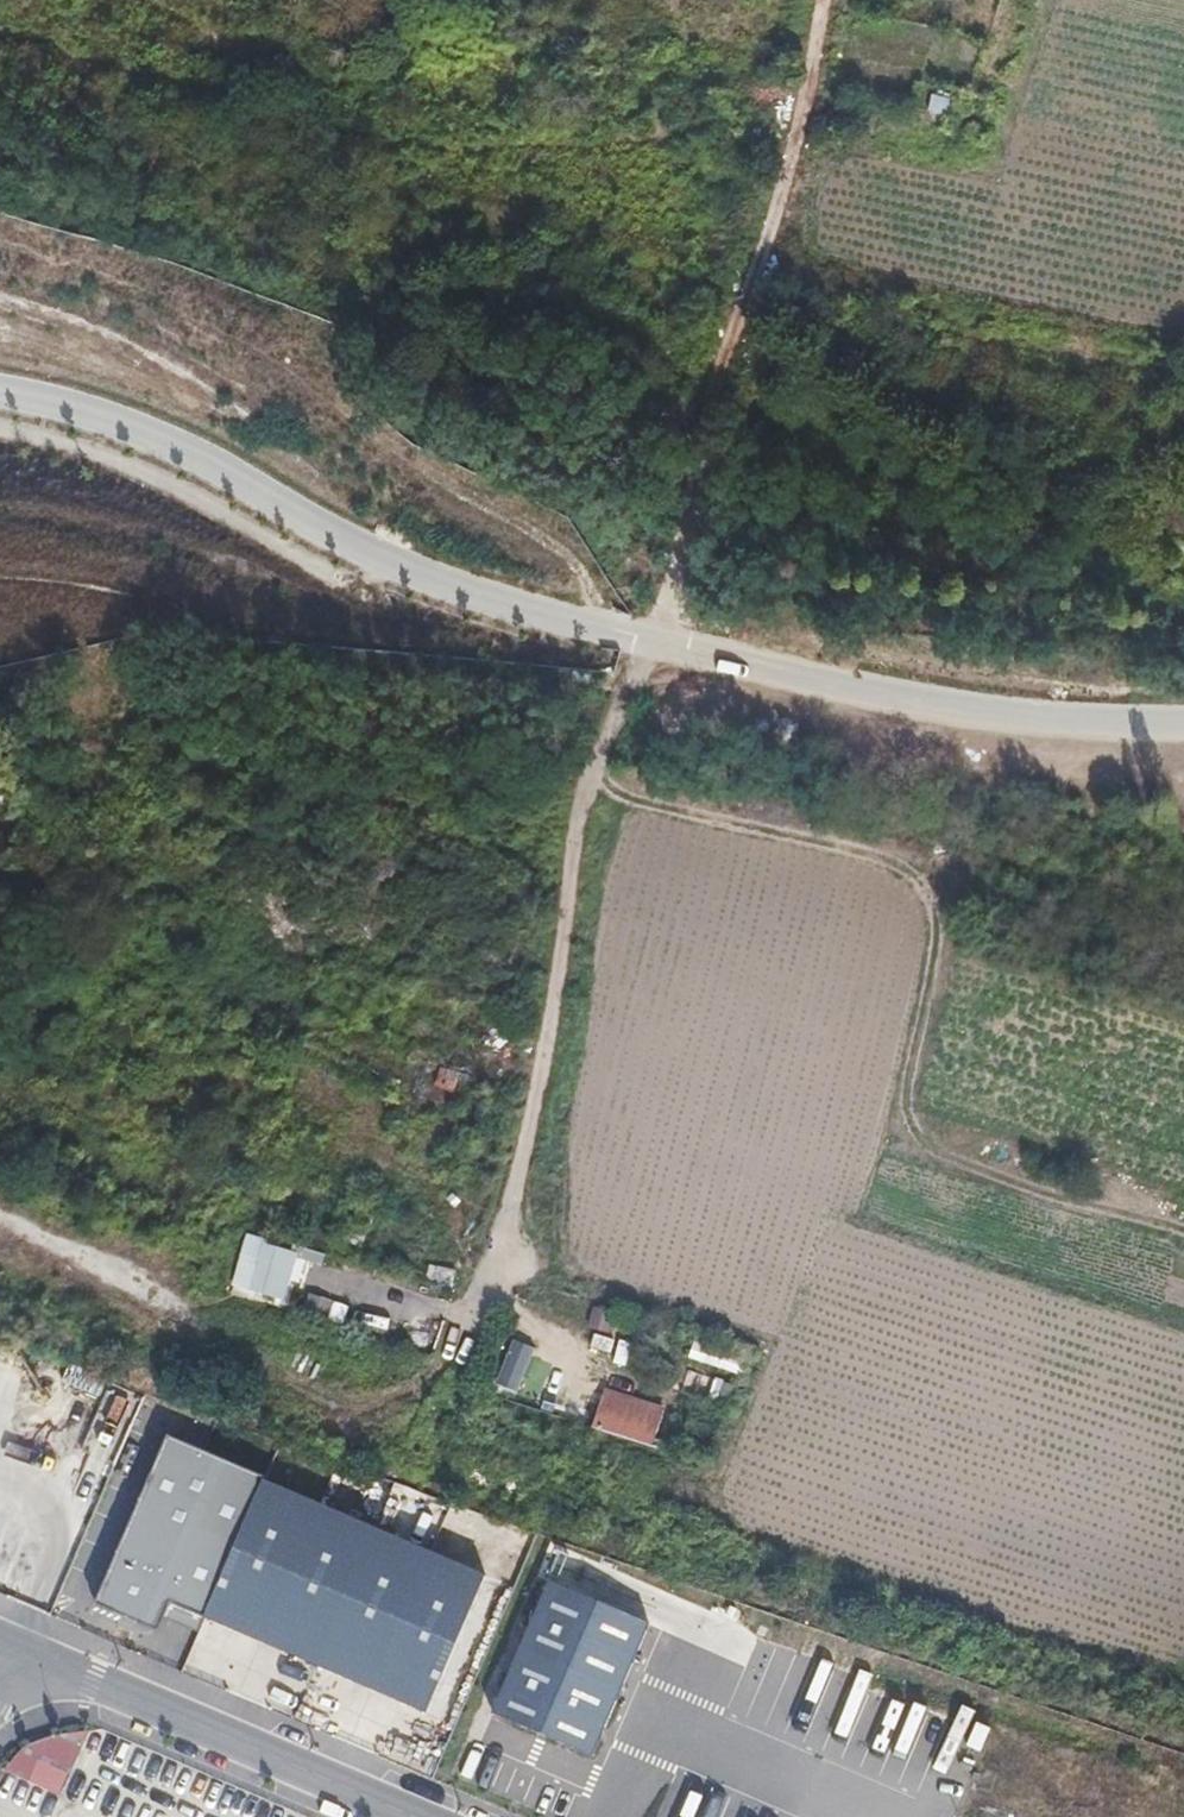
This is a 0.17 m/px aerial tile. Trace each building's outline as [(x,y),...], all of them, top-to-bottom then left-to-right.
[(228,1286),(286,1300),(298,1248),(240,1235),(228,1286)] [(604,1392),(591,1434),(650,1453),(663,1411),(604,1392)] [(206,1615),(265,1479),(155,1436),(88,1605),(150,1630),(156,1615),(198,1633),(206,1615)] [(206,1615),(452,1721),(511,1585),(265,1479),(206,1615)] [(389,1481),(380,1514),(406,1521),(416,1488),(389,1481)] [(650,1624),(551,1581),(494,1713),(594,1756),(650,1624)] [(2,1770),(56,1795),(78,1748),(25,1722),(2,1770)]
